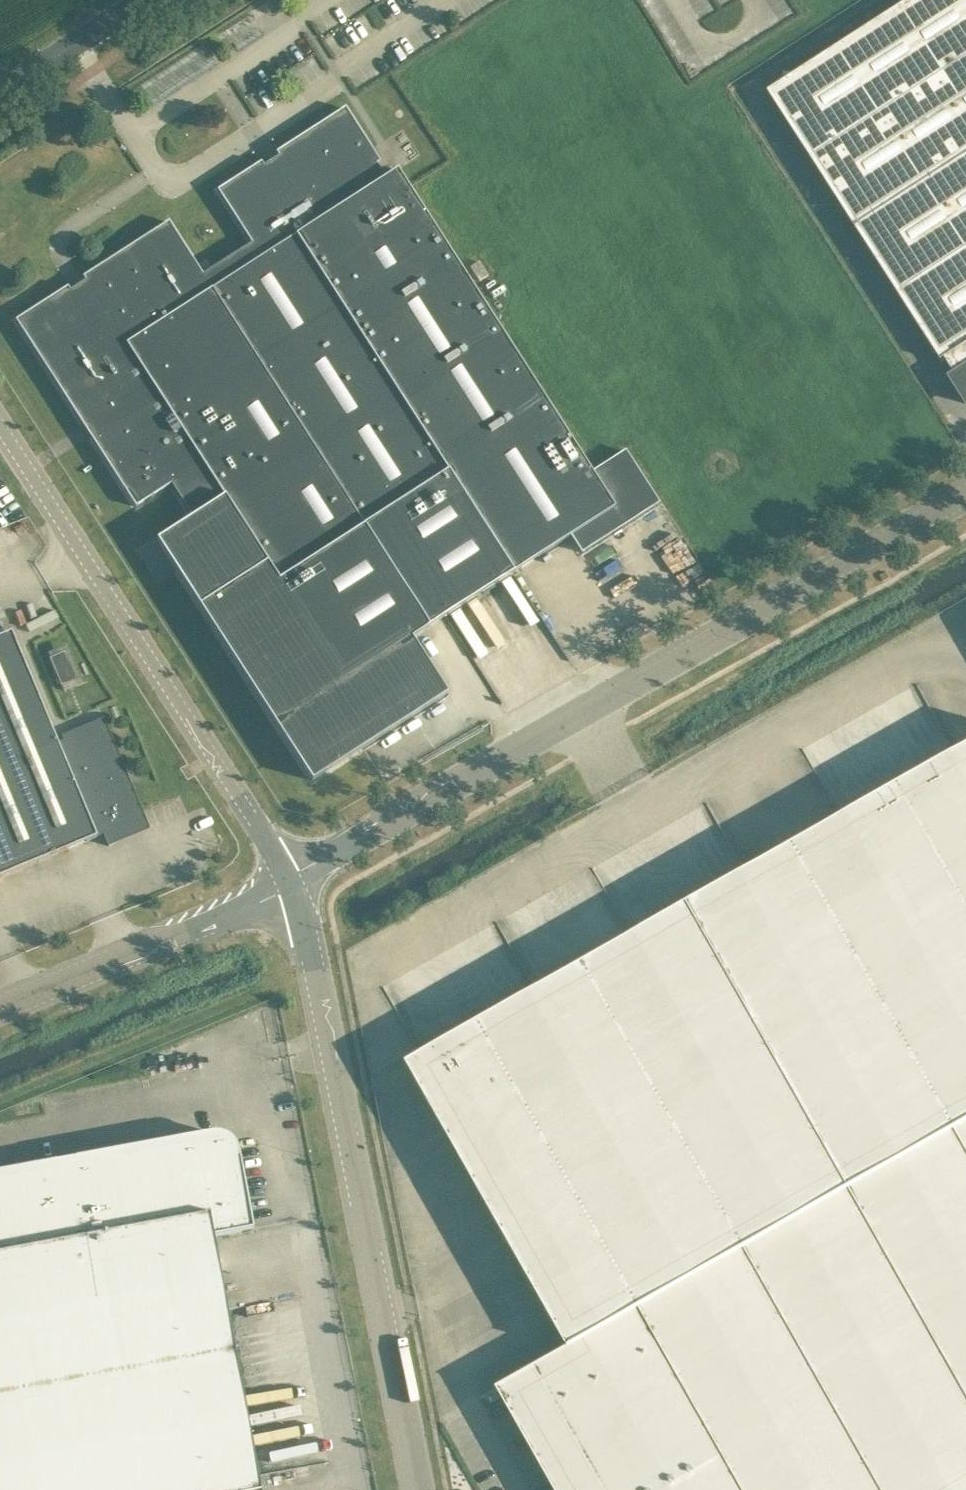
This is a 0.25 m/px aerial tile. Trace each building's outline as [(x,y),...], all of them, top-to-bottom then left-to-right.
[(769,92),(942,361),(946,358),(957,376),(953,378),(965,398),(965,0),(912,0),(769,92)] [(413,638),(512,573),(571,536),(582,552),(659,503),(626,451),(592,472),(560,422),(429,218),(412,193),(398,170),(385,178),(377,164),(381,162),(346,108),(277,152),(279,156),(264,166),(262,162),(218,190),(252,243),(203,274),(169,221),(83,276),(86,280),(71,290),(68,286),(16,320),(136,507),(171,484),(193,517),(157,539),(204,613),(312,781),(363,748),(448,693),(413,638)] [(480,261),(471,267),(480,281),(488,275),(480,261)] [(98,837),(104,834),(109,846),(110,845),(109,841),(144,826),(102,724),(66,739),(64,735),(63,735),(65,740),(58,743),(12,632),(0,637),(0,877),(98,837)] [(65,652),(50,658),(62,686),(77,680),(65,652)] [(684,1285),(786,1227),(882,1172),(965,1125),(965,749),(410,1064),(571,1348),(499,1388),(499,1389),(684,1285)] [(965,1320),(965,1125),(882,1172),(965,1320)] [(213,1237),(242,1231),(252,1229),(237,1150),(235,1143),(229,1137),(221,1133),(213,1134),(0,1173),(0,1489),(260,1489),(213,1237)] [(936,1489),(965,1489),(965,1320),(882,1172),(786,1227),(936,1489)] [(801,1489),(936,1489),(786,1227),(684,1285),(801,1489)] [(499,1389),(512,1411),(513,1411),(558,1489),(801,1489),(684,1285),(499,1389)]
